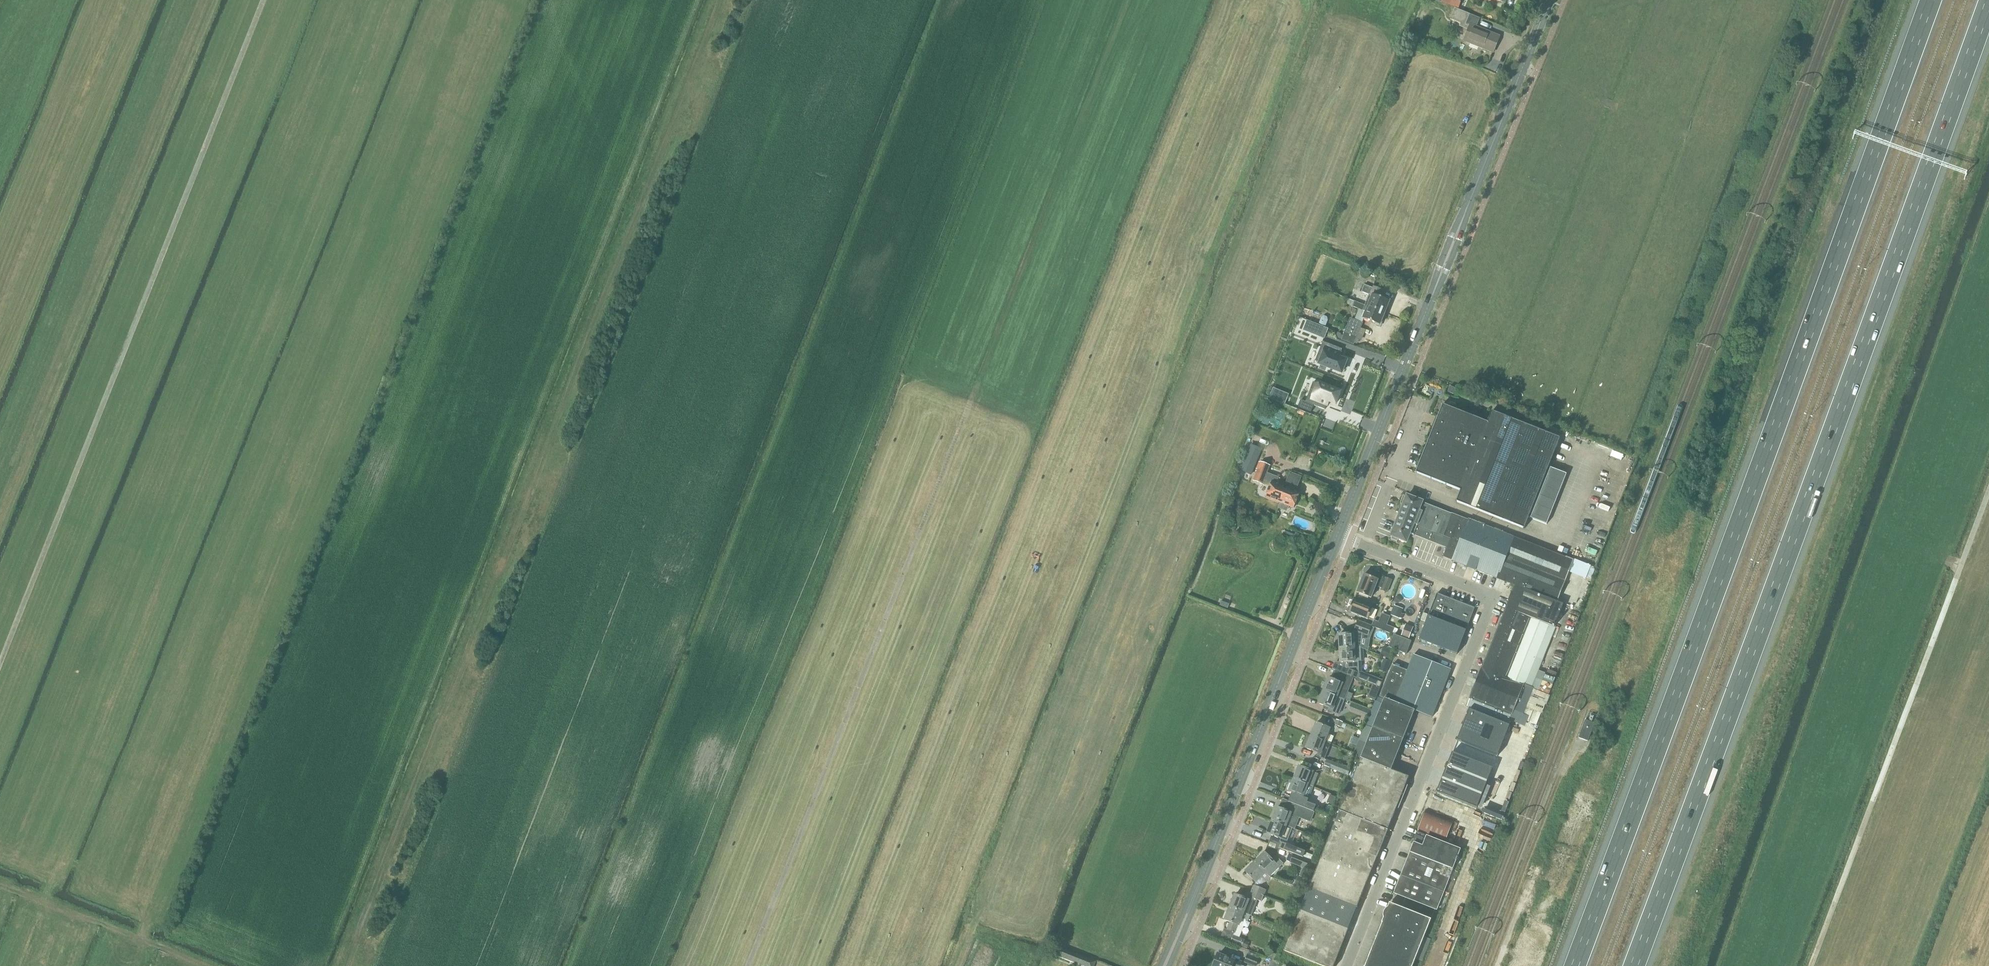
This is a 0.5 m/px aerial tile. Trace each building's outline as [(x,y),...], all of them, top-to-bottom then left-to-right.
[(1455,8),(1455,7),(1458,8),(1461,0),(1443,0),(1442,2),(1450,5),(1450,6),(1455,8)] [(1469,30),(1464,42),(1492,53),(1500,35),(1470,23),(1469,26),(1465,25),(1470,14),(1455,8),(1450,6),(1450,7),(1446,16),(1451,18),(1451,19),(1460,23),(1459,26),(1469,30)] [(1369,294),(1365,305),(1384,313),(1389,300),(1380,297),(1383,289),(1373,286),(1372,288),(1364,285),(1362,292),(1369,294)] [(1338,332),(1337,335),(1338,339),(1354,345),(1355,344),(1361,328),(1360,328),(1361,327),(1363,322),(1362,322),(1364,318),(1380,324),(1384,313),(1365,305),(1348,299),(1347,304),(1359,309),(1355,320),(1351,318),(1344,334),(1344,336),(1341,335),(1342,334),(1338,332)] [(1320,316),(1313,313),(1310,320),(1325,327),(1328,320),(1327,317),(1324,316),(1322,317),(1320,316)] [(1322,327),(1319,336),(1324,338),(1328,329),(1322,327)] [(1323,342),(1315,362),(1342,372),(1347,361),(1340,358),(1342,354),(1341,353),(1343,349),(1323,342)] [(1301,400),(1298,407),(1311,413),(1314,406),(1325,410),(1327,406),(1328,406),(1330,402),(1336,404),(1341,392),(1320,384),(1320,383),(1318,383),(1318,384),(1316,383),(1314,382),(1306,402),(1301,400)] [(1450,386),(1448,392),(1454,394),(1456,388),(1450,386)] [(1444,405),(1443,404),(1416,473),(1417,474),(1417,473),(1460,491),(1456,502),(1524,529),(1529,517),(1547,524),(1567,474),(1549,467),(1560,438),(1492,411),(1488,422),(1444,405)] [(1251,445),(1241,470),(1251,474),(1261,449),(1251,445)] [(1283,493),(1282,492),(1284,487),(1276,484),(1278,477),(1268,473),(1271,465),(1260,461),(1253,481),(1263,485),(1265,480),(1271,483),(1266,496),(1281,501),(1283,493)] [(1284,487),(1282,492),(1283,493),(1281,501),(1278,508),(1287,512),(1290,505),(1294,506),(1299,493),(1292,491),(1295,485),(1297,486),(1300,477),(1290,472),(1284,487)] [(1392,540),(1397,542),(1399,539),(1407,542),(1410,534),(1412,534),(1424,502),(1407,496),(1407,497),(1404,496),(1401,503),(1404,505),(1392,536),(1392,537),(1392,540)] [(1444,556),(1453,560),(1453,561),(1470,519),(1469,518),(1469,519),(1452,513),(1424,502),(1412,534),(1414,535),(1414,534),(1448,547),(1444,556)] [(1515,585),(1550,599),(1563,605),(1564,604),(1558,602),(1574,560),(1470,519),(1453,561),(1468,567),(1467,567),(1475,570),(1497,578),(1497,579),(1505,582),(1505,581),(1515,585)] [(1285,531),(1284,534),(1298,539),(1300,534),(1296,532),(1295,535),(1285,531)] [(1370,577),(1365,575),(1357,593),(1372,599),(1377,586),(1381,588),(1381,590),(1387,592),(1392,580),(1386,578),(1380,576),(1380,575),(1372,572),(1370,577)] [(1550,625),(1555,627),(1563,605),(1550,599),(1515,585),(1512,592),(1509,600),(1509,601),(1506,608),(1549,625),(1550,625)] [(1373,607),(1354,599),(1349,612),(1368,620),(1373,607)] [(1437,599),(1420,642),(1459,657),(1476,614),(1437,599)] [(1391,615),(1399,618),(1400,618),(1402,619),(1404,614),(1402,613),(1403,609),(1394,606),(1391,615)] [(1517,651),(1536,658),(1542,660),(1555,627),(1550,625),(1549,625),(1506,608),(1494,639),(1514,647),(1514,649),(1517,651)] [(1374,620),(1372,626),(1378,628),(1392,634),(1395,628),(1387,625),(1391,616),(1386,614),(1383,623),(1374,620)] [(1353,634),(1339,635),(1340,648),(1360,647),(1361,647),(1361,644),(1363,634),(1368,636),(1370,632),(1369,632),(1372,626),(1358,620),(1353,634)] [(1409,639),(1413,627),(1406,625),(1402,636),(1409,639)] [(1394,634),(1389,647),(1398,650),(1403,638),(1394,634)] [(1412,641),(1403,638),(1398,650),(1407,654),(1412,641)] [(1512,715),(1524,685),(1532,689),(1543,661),(1542,660),(1536,658),(1517,651),(1514,649),(1514,647),(1494,639),(1482,668),(1481,669),(1469,699),(1470,699),(1467,707),(1508,723),(1511,715),(1512,715)] [(1340,648),(1341,662),(1336,662),(1333,669),(1336,670),(1346,674),(1353,677),(1358,679),(1360,673),(1359,661),(1361,661),(1360,647),(1340,648)] [(1381,655),(1391,659),(1394,651),(1384,647),(1381,655)] [(1361,758),(1391,770),(1415,710),(1432,717),(1451,670),(1414,655),(1407,671),(1392,665),(1380,697),(1384,699),(1361,758)] [(1329,678),(1324,691),(1345,699),(1351,683),(1353,677),(1346,674),(1336,670),(1333,679),(1329,678)] [(1345,699),(1324,691),(1319,703),(1329,707),(1328,710),(1339,714),(1345,699)] [(1469,710),(1457,741),(1497,757),(1510,726),(1469,710)] [(1317,723),(1312,736),(1331,743),(1334,736),(1328,734),(1331,729),(1317,723)] [(1331,743),(1312,736),(1307,748),(1318,753),(1318,754),(1318,755),(1319,755),(1320,756),(1321,758),(1325,759),(1331,743)] [(1360,739),(1354,736),(1351,743),(1357,746),(1360,739)] [(1452,752),(1436,792),(1478,808),(1493,768),(1452,752)] [(1391,770),(1361,758),(1350,785),(1398,804),(1409,777),(1391,770)] [(1327,759),(1324,765),(1330,767),(1331,768),(1347,774),(1349,768),(1327,759)] [(1299,766),(1294,779),(1309,785),(1313,786),(1318,774),(1314,772),(1299,766)] [(1294,779),(1289,792),(1293,793),(1292,796),(1289,802),(1309,809),(1314,811),(1317,804),(1308,801),(1309,799),(1313,786),(1309,785),(1294,779)] [(1398,804),(1350,785),(1340,811),(1388,831),(1396,809),(1398,804)] [(1283,800),(1280,808),(1292,813),(1300,816),(1311,821),(1314,811),(1309,809),(1289,802),(1283,800)] [(1278,807),(1273,820),(1287,826),(1291,828),(1295,829),(1300,816),(1292,813),(1280,808),(1278,807)] [(1454,821),(1426,810),(1418,830),(1446,841),(1454,821)] [(1339,812),(1325,850),(1373,869),(1388,831),(1340,811),(1339,812)] [(1268,833),(1283,839),(1283,838),(1287,840),(1291,828),(1287,826),(1273,820),(1268,833)] [(1423,844),(1427,836),(1417,832),(1414,840),(1423,844)] [(1427,836),(1423,844),(1423,846),(1414,843),(1411,853),(1453,869),(1461,850),(1427,836)] [(1292,846),(1279,841),(1277,848),(1290,852),(1293,853),(1303,857),(1305,851),(1292,846)] [(1325,850),(1318,866),(1366,885),(1373,869),(1325,850)] [(1255,862),(1267,874),(1270,877),(1284,864),(1277,857),(1273,860),(1265,852),(1255,862)] [(1310,871),(1314,861),(1303,857),(1293,853),(1290,863),(1310,871)] [(1453,869),(1411,853),(1402,875),(1444,892),(1453,869)] [(1267,874),(1255,862),(1246,871),(1257,883),(1267,874)] [(1318,866),(1309,889),(1357,908),(1366,885),(1318,866)] [(1395,893),(1418,902),(1437,910),(1439,906),(1444,892),(1402,875),(1396,889),(1395,893)] [(1298,877),(1295,885),(1304,888),(1307,880),(1298,877)] [(1252,891),(1265,896),(1267,890),(1254,885),(1252,891)] [(1300,911),(1349,929),(1357,908),(1309,889),(1300,911)] [(1235,894),(1230,907),(1250,915),(1252,916),(1258,900),(1262,902),(1265,896),(1252,891),(1250,897),(1249,900),(1235,894)] [(1384,918),(1365,965),(1412,965),(1430,918),(1389,903),(1388,907),(1386,908),(1385,909),(1385,910),(1384,912),(1383,913),(1383,915),(1383,916),(1384,918)] [(1230,907),(1225,920),(1230,922),(1227,930),(1235,933),(1241,918),(1246,920),(1248,921),(1250,915),(1230,907)] [(1284,951),(1322,965),(1334,965),(1349,929),(1300,911),(1284,951)] [(1234,935),(1231,942),(1243,946),(1247,948),(1250,943),(1245,941),(1246,940),(1234,935)] [(1057,946),(1053,954),(1083,965),(1094,965),(1096,962),(1057,946)] [(1253,965),(1256,965),(1259,958),(1248,954),(1244,963),(1253,965)] [(1214,965),(1240,965),(1241,962),(1234,959),(1234,961),(1218,955),(1218,957),(1214,965)]
